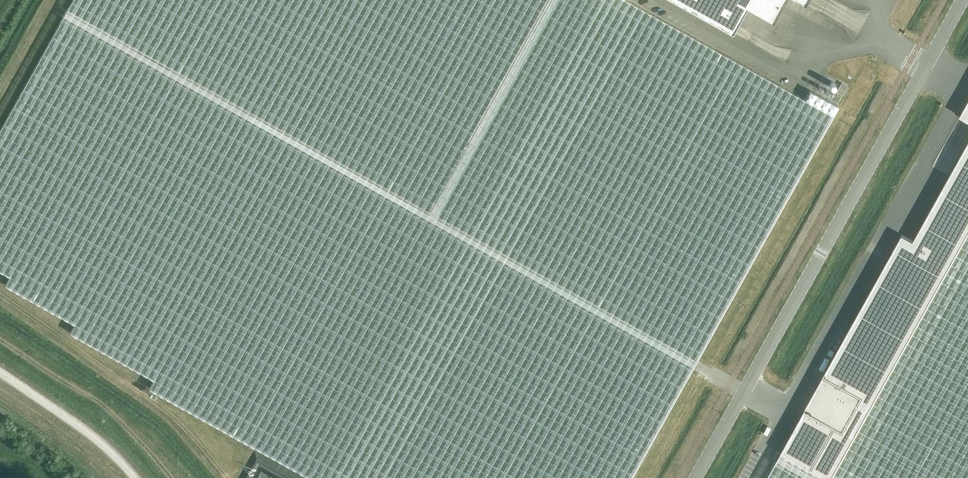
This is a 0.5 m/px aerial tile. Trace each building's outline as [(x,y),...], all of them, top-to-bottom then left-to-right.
[(0,130),(0,270),(10,276),(5,284),(75,323),(70,332),(154,379),(149,388),(252,445),(311,477),(631,477),(692,369),(696,361),(838,106),(809,91),(805,99),(627,0),(72,0),(0,130)] [(733,34),(747,8),(774,23),(787,0),(672,0),(733,34)] [(837,92),(842,95),(847,86),(842,82),(837,92)] [(767,477),(967,477),(967,142),(949,176),(913,240),(902,234),(767,477)]
